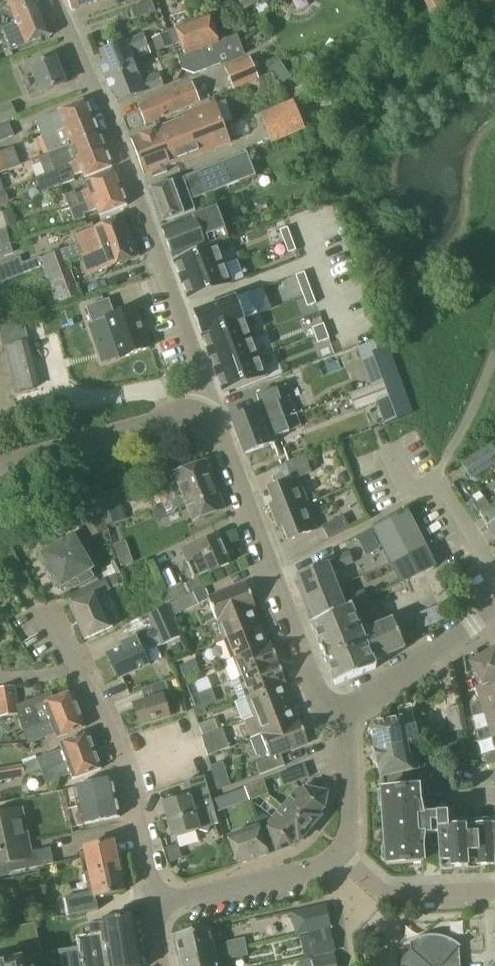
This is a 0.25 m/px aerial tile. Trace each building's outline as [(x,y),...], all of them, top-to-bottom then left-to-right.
[(43,14),(38,0),(8,0),(12,11),(22,6),(28,20),(43,14)] [(74,11),(102,0),(70,0),(74,11)] [(152,0),(131,9),(135,19),(156,10),(152,0)] [(439,22),(457,12),(451,0),(426,0),(439,22)] [(22,6),(12,11),(17,22),(1,29),(11,52),(52,35),(43,14),(28,20),(22,6)] [(211,18),(194,23),(210,68),(246,56),(238,34),(219,41),(211,18)] [(169,30),(174,45),(182,42),(186,54),(179,57),(183,68),(195,73),(210,68),(194,23),(177,29),(177,27),(169,30)] [(173,45),(174,45),(169,30),(152,36),(158,51),(174,46),(173,45)] [(107,79),(136,68),(131,54),(149,47),(145,36),(101,52),(105,62),(101,64),(107,79)] [(43,93),(66,84),(56,57),(33,66),(43,93)] [(260,78),(252,59),(226,70),(234,89),(260,78)] [(136,68),(107,79),(113,94),(117,93),(121,103),(146,94),(164,87),(159,74),(141,81),(136,68)] [(147,124),(201,103),(193,84),(139,105),(147,124)] [(42,138),(93,118),(86,101),(59,112),(59,111),(35,121),(42,138)] [(176,140),(223,122),(216,102),(185,114),(187,119),(133,139),(140,159),(148,156),(146,151),(154,148),(156,153),(163,150),(161,145),(168,143),(170,148),(178,145),(176,140)] [(305,128),(295,102),(262,115),(271,141),(305,128)] [(0,110),(0,122),(17,115),(13,105),(0,110)] [(48,155),(59,151),(59,150),(100,135),(93,118),(42,138),(41,138),(48,155)] [(232,143),(223,122),(176,140),(178,145),(170,148),(176,164),(232,143)] [(11,125),(0,129),(0,141),(15,135),(11,125)] [(100,135),(73,145),(75,151),(60,157),(64,167),(106,150),(100,135)] [(148,156),(140,159),(146,175),(176,164),(170,148),(168,143),(161,145),(163,150),(156,153),(154,148),(146,151),(148,156)] [(106,150),(64,167),(65,168),(35,180),(41,195),(75,181),(73,178),(84,174),(86,178),(113,167),(106,150)] [(9,169),(4,151),(0,152),(0,172),(9,169)] [(258,175),(249,153),(149,190),(162,223),(196,210),(192,200),(258,175)] [(65,196),(71,210),(122,189),(115,172),(88,183),(90,189),(77,195),(76,192),(65,196)] [(122,189),(71,210),(76,223),(87,218),(85,215),(99,209),(102,216),(129,205),(122,189)] [(0,194),(0,203),(10,199),(6,191),(0,194)] [(4,228),(17,224),(12,209),(0,213),(0,229),(4,228)] [(163,229),(174,260),(229,239),(216,209),(163,229)] [(81,256),(132,237),(125,217),(74,236),(81,256)] [(0,229),(0,245),(9,242),(4,228),(0,229)] [(292,240),(288,228),(281,231),(285,242),(292,240)] [(132,237),(81,256),(89,277),(93,275),(98,277),(106,274),(109,270),(113,268),(112,267),(139,257),(132,237)] [(285,242),(289,254),(297,251),(292,240),(285,242)] [(176,260),(175,260),(182,280),(227,263),(219,244),(176,260)] [(11,245),(0,249),(0,258),(13,254),(11,245)] [(42,258),(46,269),(67,260),(63,250),(42,258)] [(67,260),(46,269),(60,305),(81,297),(67,260)] [(227,263),(182,280),(189,299),(189,300),(235,283),(235,282),(234,283),(227,263)] [(300,287),(309,284),(305,273),(296,276),(300,287)] [(304,297),(313,294),(309,284),(300,287),(304,297)] [(238,297),(195,313),(203,335),(204,335),(245,319),(247,319),(248,318),(248,319),(260,314),(252,293),(239,297),(238,297)] [(304,297),(308,308),(317,305),(313,294),(304,297)] [(113,318),(127,358),(151,350),(157,348),(141,305),(121,313),(120,313),(114,298),(92,306),(97,321),(98,323),(113,318)] [(204,335),(203,335),(210,355),(255,338),(248,319),(248,318),(247,319),(245,319),(204,335)] [(0,325),(0,328),(16,394),(36,389),(19,320),(0,325)] [(327,333),(324,325),(313,329),(316,337),(327,333)] [(316,337),(319,344),(330,340),(327,333),(316,337)] [(255,338),(210,355),(218,375),(262,358),(255,338)] [(379,351),(362,358),(374,387),(386,382),(385,381),(399,376),(385,338),(384,338),(376,341),(379,351)] [(262,358),(218,375),(225,394),(224,394),(225,395),(271,378),(270,377),(262,358)] [(387,423),(388,423),(413,414),(413,413),(399,376),(385,381),(386,382),(391,396),(379,401),(387,423)] [(234,419),(240,436),(285,419),(278,402),(282,400),(277,388),(258,395),(263,408),(234,419)] [(240,436),(247,453),(276,443),(274,437),(302,427),(297,414),(285,419),(240,436)] [(494,464),(494,449),(493,445),(462,464),(470,478),(494,464)] [(274,516),(307,503),(297,479),(312,473),(306,457),(286,464),(293,480),(269,489),(275,504),(270,506),(274,516)] [(161,495),(164,505),(215,485),(206,462),(176,473),(181,488),(161,495)] [(347,485),(350,482),(349,477),(345,475),(340,475),(338,479),(339,484),(343,486),(347,485)] [(215,485),(164,505),(169,516),(181,511),(179,505),(187,502),(189,508),(194,521),(224,509),(215,485)] [(307,503),(274,516),(279,527),(283,526),(289,541),(317,530),(307,503)] [(480,515),(494,539),(494,505),(480,515)] [(95,506),(75,518),(88,540),(108,528),(95,506)] [(122,506),(104,513),(107,524),(126,518),(122,506)] [(393,565),(428,550),(417,528),(409,511),(373,528),(393,565)] [(329,539),(350,528),(344,515),(322,526),(329,539)] [(356,536),(366,555),(380,548),(371,529),(356,536)] [(74,590),(97,576),(73,535),(40,554),(60,589),(70,583),(74,590)] [(194,579),(230,564),(218,536),(182,552),(194,579)] [(128,540),(115,543),(120,565),(133,562),(128,540)] [(428,550),(393,565),(402,583),(437,567),(428,550)] [(306,597),(337,585),(333,573),(340,570),(354,564),(349,552),(335,557),(336,560),(329,563),(297,575),(306,597)] [(184,562),(166,570),(172,584),(190,576),(184,562)] [(126,584),(121,573),(105,579),(104,578),(68,595),(72,604),(69,606),(85,639),(113,626),(98,596),(111,590),(126,584)] [(218,621),(255,607),(257,607),(248,582),(209,597),(218,621)] [(316,623),(346,608),(337,585),(306,597),(316,623)] [(174,614),(209,597),(205,588),(169,605),(174,614)] [(351,597),(355,607),(370,601),(365,591),(351,597)] [(346,608),(316,623),(312,624),(335,684),(376,668),(374,663),(405,651),(393,619),(361,632),(351,606),(346,608)] [(225,638),(262,625),(255,607),(218,621),(225,638)] [(124,627),(129,639),(120,643),(122,647),(107,654),(118,679),(149,664),(141,647),(157,639),(161,647),(180,638),(166,608),(124,627)] [(232,657),(269,643),(262,625),(225,638),(232,657)] [(225,663),(232,681),(279,664),(271,643),(269,643),(232,657),(233,661),(225,663)] [(494,673),(494,649),(481,657),(477,651),(464,658),(467,672),(470,673),(474,670),(479,678),(494,673)] [(195,660),(181,666),(185,677),(200,671),(195,660)] [(238,699),(246,696),(283,683),(285,682),(279,664),(232,681),(238,699)] [(494,695),(494,673),(479,678),(482,684),(478,686),(482,699),(494,695)] [(188,686),(191,694),(199,691),(196,683),(188,686)] [(290,700),(283,683),(246,696),(252,714),(290,700)] [(78,710),(71,693),(53,700),(50,693),(16,707),(13,688),(0,691),(0,719),(17,716),(20,723),(24,733),(33,729),(78,710)] [(199,691),(191,694),(192,696),(195,706),(203,703),(200,693),(199,691)] [(494,716),(494,695),(482,699),(483,702),(471,706),(473,718),(487,713),(488,718),(494,716)] [(140,727),(168,718),(161,697),(134,705),(140,727)] [(297,719),(290,700),(252,714),(254,717),(254,718),(260,733),(297,719)] [(184,702),(176,705),(179,715),(188,712),(184,702)] [(460,707),(446,710),(452,733),(466,730),(460,707)] [(85,728),(78,710),(33,729),(24,733),(28,745),(55,734),(57,739),(85,728)] [(494,738),(494,716),(488,718),(490,725),(477,729),(481,742),(494,738)] [(413,742),(413,743),(420,741),(416,725),(405,727),(403,718),(373,724),(371,730),(376,750),(413,742)] [(307,742),(299,719),(297,719),(260,733),(261,736),(268,757),(257,760),(262,773),(285,764),(280,752),(307,742)] [(201,732),(203,737),(213,733),(211,728),(209,723),(199,727),(201,732)] [(213,733),(203,737),(210,756),(230,748),(223,730),(213,733)] [(37,760),(41,771),(49,769),(94,752),(88,734),(59,745),(62,751),(37,760)] [(419,770),(413,743),(413,742),(376,750),(381,778),(382,778),(384,790),(413,789),(411,772),(419,770)] [(485,754),(489,767),(494,765),(494,751),(485,754)] [(49,769),(41,771),(41,772),(46,784),(71,775),(73,780),(101,770),(94,752),(49,769)] [(212,766),(210,767),(211,768),(213,774),(218,790),(231,785),(223,762),(212,766)] [(305,766),(280,775),(285,787),(310,777),(305,766)] [(10,781),(8,770),(0,771),(0,782),(10,781)] [(206,832),(213,828),(212,827),(218,825),(204,776),(184,782),(188,796),(163,803),(174,838),(201,830),(206,832)] [(77,807),(115,799),(110,780),(73,788),(77,807)] [(284,807),(310,829),(320,818),(318,814),(325,807),(326,793),(304,788),(304,791),(298,789),(284,807)] [(451,865),(449,825),(447,811),(416,813),(415,803),(420,802),(419,788),(413,789),(384,790),(382,790),(386,864),(424,862),(423,847),(425,834),(437,833),(439,866),(451,865)] [(214,800),(218,812),(229,808),(224,796),(214,800)] [(115,799),(77,807),(82,826),(119,818),(115,799)] [(299,842),(310,829),(284,807),(269,824),(271,829),(268,831),(277,852),(289,847),(295,840),(299,842)] [(9,863),(11,873),(55,864),(52,849),(31,854),(21,810),(0,814),(0,865),(9,863)] [(474,864),(485,863),(483,823),(471,824),(474,864)] [(494,863),(494,836),(494,823),(483,823),(485,863),(494,863)] [(462,865),(474,864),(471,824),(460,825),(462,865)] [(451,865),(462,865),(460,825),(449,825),(451,865)] [(237,866),(269,854),(259,827),(227,839),(237,866)] [(89,874),(118,868),(112,842),(84,849),(89,874)] [(118,868),(89,874),(93,891),(66,897),(70,915),(97,909),(95,898),(123,892),(118,868)] [(330,929),(332,929),(326,904),(303,909),(308,934),(330,929)] [(134,916),(103,921),(103,924),(89,927),(91,937),(77,939),(79,951),(60,954),(62,965),(142,965),(134,916)] [(176,937),(181,960),(246,948),(244,938),(226,943),(226,944),(213,947),(209,930),(176,937)] [(461,947),(452,940),(441,936),(430,935),(419,938),(409,943),(410,944),(411,950),(400,962),(401,965),(460,965),(460,954),(459,947),(460,948),(461,947)] [(182,965),(218,965),(216,961),(229,958),(230,962),(248,957),(246,948),(181,960),(182,965)] [(313,965),(337,965),(334,953),(312,958),(313,965)] [(51,954),(29,959),(30,960),(24,962),(23,958),(2,963),(2,965),(0,965),(54,965),(51,954)]
